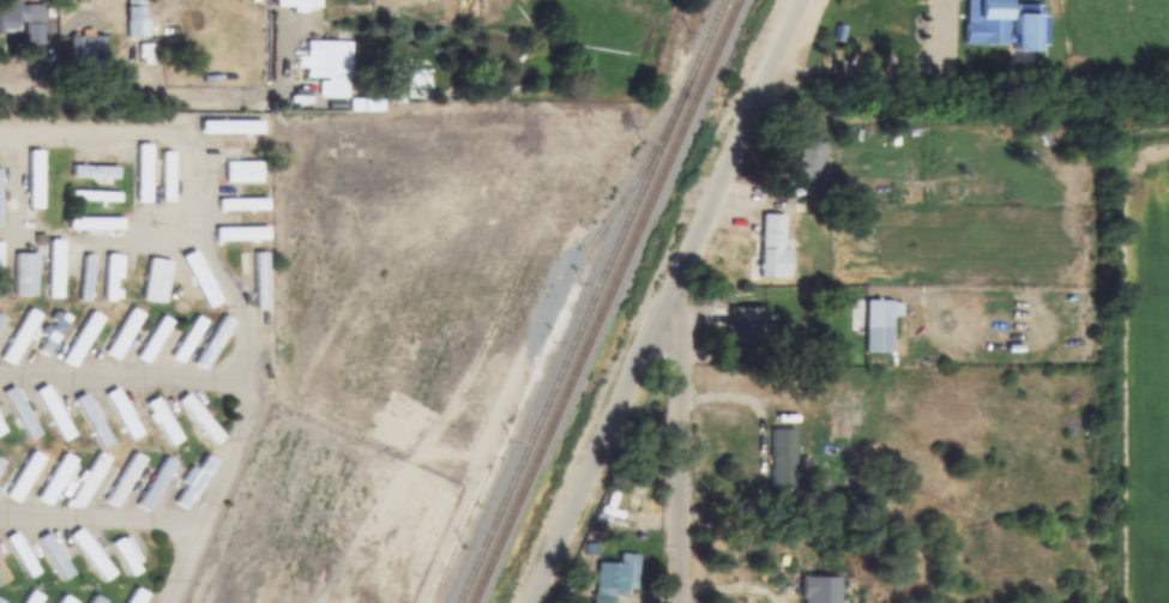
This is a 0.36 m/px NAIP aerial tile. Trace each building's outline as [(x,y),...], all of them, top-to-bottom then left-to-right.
[(1006,46),(1007,0),(966,0),(965,46),(1006,46)] [(41,24),(41,2),(0,2),(0,34),(16,34),(16,24),(41,24)] [(1013,52),(1037,52),(1037,16),(1013,16),(1013,52)] [(103,59),(103,37),(70,37),(70,59),(103,59)] [(348,41),(305,41),(305,79),(326,79),(326,98),(348,98),(348,41)] [(199,135),(260,135),(260,121),(199,121),(199,135)] [(827,149),(805,138),(788,175),(811,186),(827,149)] [(137,203),(149,203),(149,145),(137,145),(137,203)] [(40,152),(28,152),(28,210),(40,210),(40,152)] [(171,153),(162,153),(162,201),(171,201),(171,153)] [(260,162),(224,162),(224,185),(260,185),(260,162)] [(72,179),(116,179),(116,168),(72,168),(72,179)] [(119,201),(119,193),(72,193),(72,201),(119,201)] [(266,200),(218,200),(218,211),(266,211),(266,200)] [(788,278),(788,248),(784,248),(784,213),(760,213),(760,278),(788,278)] [(120,219),(67,219),(67,229),(120,229),(120,219)] [(266,241),(266,228),(215,228),(215,241),(266,241)] [(62,241),(49,241),(49,299),(62,299),(62,241)] [(266,252),(254,252),(254,309),(266,309),(266,252)] [(14,254),(14,296),(35,296),(35,254),(14,254)] [(80,301),(91,301),(91,255),(80,255),(80,301)] [(106,301),(116,301),(116,255),(106,255),(106,301)] [(140,300),(162,304),(170,263),(149,258),(140,300)] [(174,307),(183,309),(192,276),(182,273),(174,307)] [(891,300),(863,300),(863,354),(891,354),(891,300)] [(141,314),(131,308),(104,354),(116,360),(141,314)] [(765,308),(728,308),(728,345),(765,345),(765,308)] [(40,316),(30,309),(0,355),(0,358),(10,364),(40,316)] [(65,315),(52,310),(37,351),(52,356),(65,315)] [(60,361),(72,368),(102,318),(91,312),(60,361)] [(171,322),(163,316),(135,357),(144,363),(171,322)] [(205,321),(195,316),(171,357),(180,362),(205,321)] [(193,364),(204,372),(234,322),(223,316),(193,364)] [(59,441),(70,436),(47,385),(36,390),(59,441)] [(104,394),(128,440),(140,434),(115,388),(104,394)] [(72,399),(101,448),(112,442),(83,393),(72,399)] [(10,399),(32,441),(41,436),(18,394),(10,399)] [(215,445),(223,436),(183,394),(175,403),(215,445)] [(180,439),(155,398),(144,405),(169,446),(180,439)] [(794,430),(771,430),(771,489),(794,489),(794,430)] [(16,503),(43,458),(32,451),(5,496),(16,503)] [(79,509),(109,459),(97,452),(67,502),(79,509)] [(34,496),(44,505),(77,463),(66,454),(34,496)] [(102,499),(113,507),(146,462),(135,454),(102,499)] [(183,511),(216,464),(204,456),(171,502),(183,511)] [(175,464),(165,458),(135,506),(145,513),(175,464)] [(113,574),(79,529),(68,536),(102,583),(113,574)] [(4,541),(30,578),(38,571),(12,533),(4,541)] [(44,547),(64,583),(73,578),(54,542),(44,547)] [(637,555),(619,554),(619,565),(596,563),(595,593),(635,595),(637,555)] [(838,578),(801,578),(801,602),(838,602),(838,578)]
